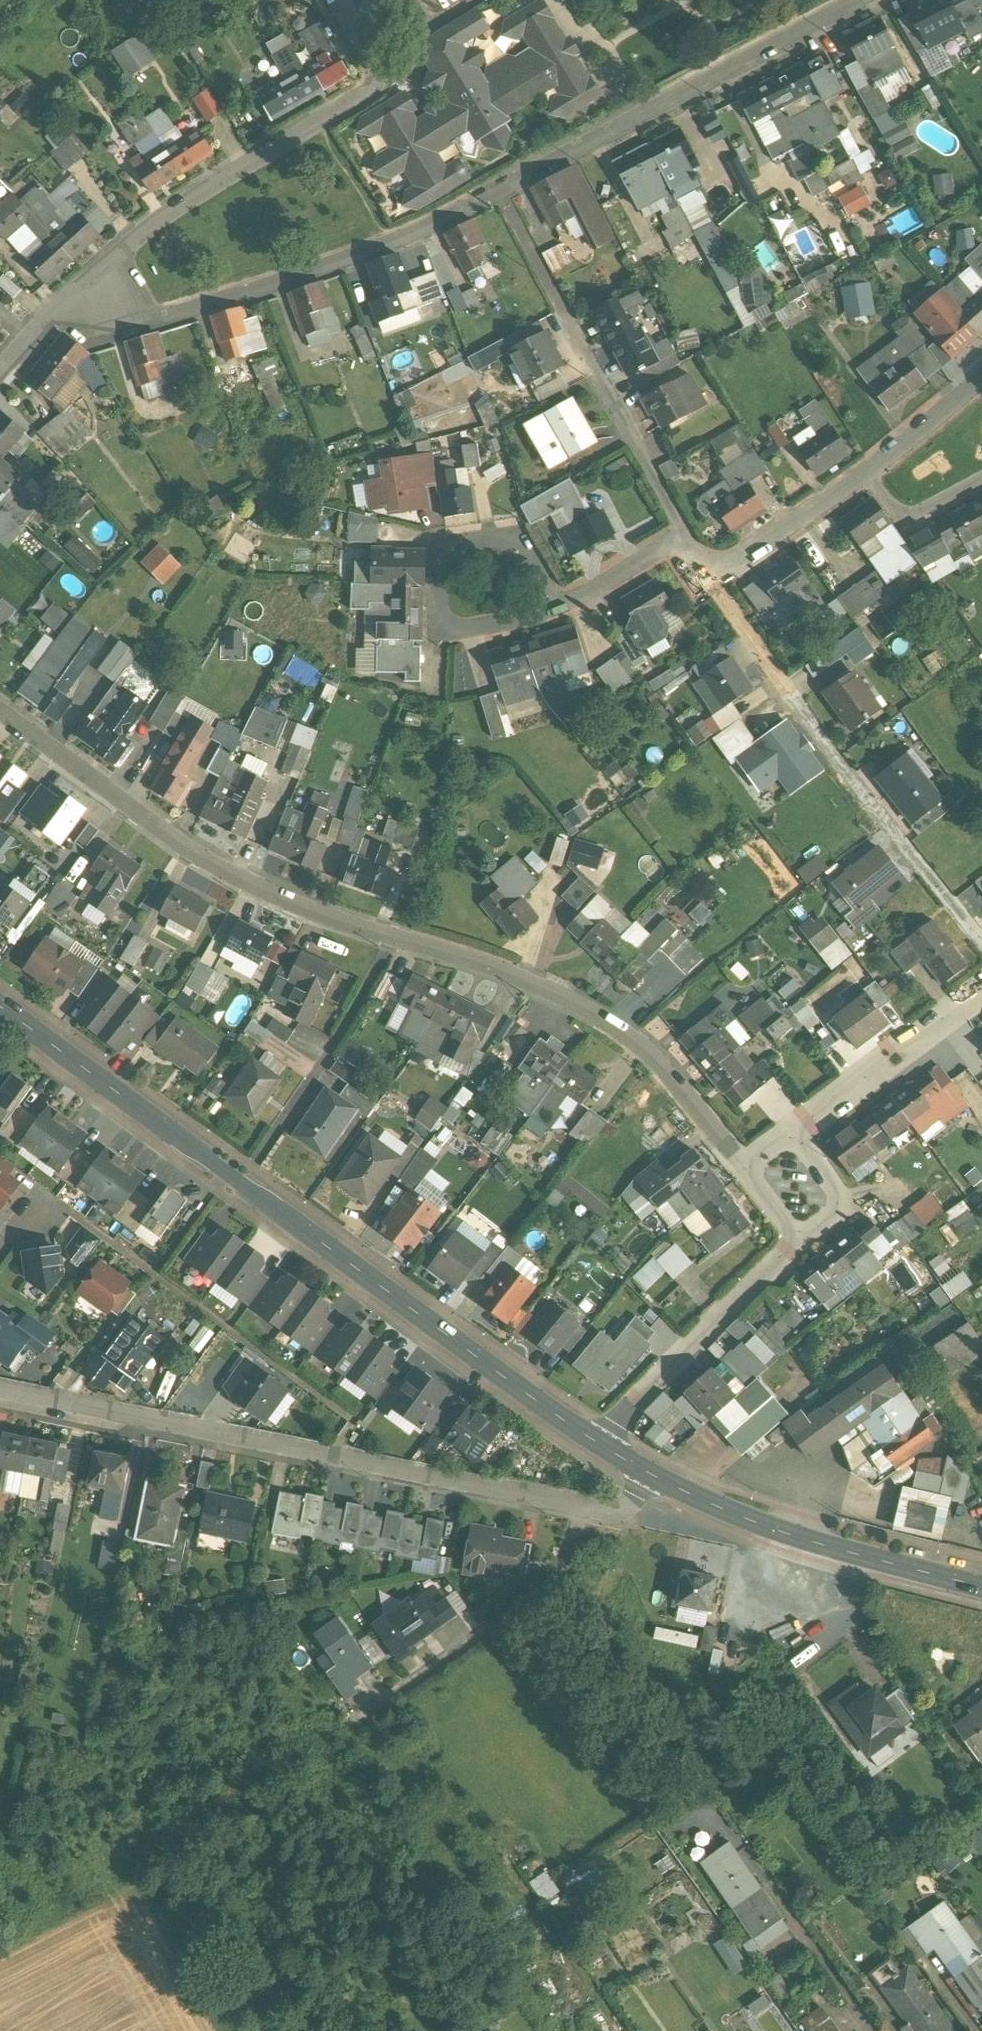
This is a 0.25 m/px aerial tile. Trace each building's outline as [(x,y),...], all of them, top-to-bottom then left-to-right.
[(906,5),(911,15),(918,30),(920,29),(929,46),(930,48),(964,31),(953,9),(951,10),(946,0),(916,0),(906,5)] [(970,1),(976,10),(981,7),(981,0),(969,0),(970,1)] [(953,9),(964,31),(969,41),(981,35),(981,21),(976,10),(970,1),(953,9)] [(472,54),(471,54),(467,56),(453,29),(418,49),(431,72),(427,74),(424,88),(438,91),(441,89),(449,102),(455,112),(459,109),(463,116),(459,118),(467,131),(476,145),(476,144),(483,140),(486,145),(506,150),(508,133),(505,127),(514,122),(508,113),(560,82),(566,93),(559,97),(556,110),(569,114),(600,94),(594,83),(592,84),(577,60),(584,55),(574,40),(567,44),(553,20),(554,19),(546,4),(511,25),(508,38),(521,42),(528,38),(538,54),(520,65),(511,62),(490,74),(487,84),(484,85),(477,73),(481,71),(485,58),(472,54)] [(478,15),(453,29),(467,56),(471,54),(472,54),(475,42),(489,34),(478,15)] [(899,21),(917,51),(929,46),(920,29),(918,30),(911,15),(899,21)] [(894,46),(880,18),(845,36),(859,63),(859,64),(894,46)] [(334,52),(318,24),(299,35),(315,63),(319,61),(334,52)] [(126,71),(154,52),(142,33),(114,51),(126,71)] [(894,46),(859,64),(859,63),(846,69),(857,90),(858,90),(874,82),(905,66),(894,46)] [(303,70),(291,49),(276,58),(289,79),(303,70)] [(348,74),(334,52),(319,61),(332,83),(348,74)] [(825,53),(804,64),(818,89),(823,98),(823,99),(844,88),(825,53)] [(332,83),(319,61),(315,63),(310,66),(324,89),(332,83)] [(804,64),(772,81),(785,106),(808,94),(818,89),(804,64)] [(324,89),(310,66),(303,70),(289,79),(302,101),(324,89)] [(289,79),(258,97),(271,120),(302,101),(289,79)] [(772,81),(740,98),(753,123),(770,114),(785,106),(772,81)] [(890,111),(876,84),(875,84),(874,82),(858,90),(873,117),(874,119),(890,111)] [(944,104),(931,84),(921,90),(933,110),(944,104)] [(818,89),(808,94),(812,103),(823,98),(818,89)] [(222,112),(209,92),(195,101),(209,121),(222,112)] [(428,114),(415,121),(409,111),(414,108),(404,92),(361,116),(358,129),(371,133),(380,128),(391,148),(378,155),(374,172),(390,177),(403,169),(413,187),(404,192),(401,204),(413,207),(465,178),(456,162),(443,170),(433,152),(450,142),(467,131),(459,118),(463,116),(459,109),(455,112),(449,102),(442,106),(440,103),(427,111),(428,114)] [(792,119),(791,120),(804,145),(808,153),(810,153),(844,137),(827,104),(792,119)] [(792,119),(785,106),(770,114),(783,139),(767,148),(773,161),(804,145),(791,120),(792,119)] [(873,117),(860,125),(869,140),(882,133),(874,119),(873,117)] [(869,140),(860,125),(850,130),(861,149),(871,143),(869,140)] [(196,129),(166,149),(181,172),(211,153),(196,129)] [(681,129),(647,146),(648,146),(661,171),(672,193),(677,202),(700,190),(697,184),(699,183),(700,180),(697,176),(695,175),(693,176),(691,171),(701,166),(681,129)] [(476,145),(467,131),(450,142),(451,143),(453,142),(461,155),(475,160),(479,148),(476,144),(476,145)] [(83,155),(69,135),(52,147),(66,167),(83,155)] [(648,146),(616,163),(629,188),(661,171),(648,146)] [(166,149),(138,166),(153,190),(181,172),(166,149)] [(808,153),(790,163),(799,181),(805,178),(819,171),(819,170),(810,153),(808,153)] [(752,184),(739,159),(727,166),(740,191),(752,184)] [(574,167),(533,188),(545,212),(546,211),(555,228),(577,216),(587,235),(604,226),(574,167)] [(886,167),(875,176),(886,190),(897,181),(886,167)] [(819,170),(819,171),(805,178),(815,197),(829,190),(819,170)] [(661,171),(629,188),(641,210),(672,193),(661,171)] [(934,196),(953,195),(952,173),(933,173),(934,196)] [(59,208),(39,185),(23,200),(27,204),(56,236),(80,214),(99,234),(111,223),(101,210),(97,214),(90,206),(92,204),(79,190),(59,208)] [(845,217),(870,207),(861,185),(836,196),(845,217)] [(16,193),(0,207),(0,231),(8,240),(16,233),(27,222),(40,235),(47,244),(48,244),(56,236),(27,204),(23,200),(16,193)] [(695,236),(679,207),(663,215),(671,229),(664,233),(672,248),(695,236)] [(80,214),(56,236),(75,257),(99,234),(80,214)] [(473,220),(445,235),(457,258),(458,258),(485,243),(473,220)] [(40,235),(27,222),(16,233),(28,246),(40,235)] [(612,240),(604,226),(587,235),(594,249),(612,240)] [(714,227),(695,236),(727,293),(745,283),(714,227)] [(972,247),(971,230),(955,232),(957,248),(972,247)] [(838,257),(847,254),(839,233),(830,236),(838,257)] [(28,246),(22,251),(30,259),(47,244),(40,235),(28,246)] [(30,259),(28,261),(48,282),(75,257),(56,236),(48,244),(47,244),(30,259)] [(485,243),(458,258),(467,274),(494,260),(485,243)] [(561,245),(543,254),(553,274),(562,269),(561,268),(571,263),(561,245)] [(967,261),(981,279),(981,248),(967,261)] [(398,255),(369,266),(378,290),(383,301),(412,290),(409,283),(408,279),(398,255)] [(436,273),(409,283),(412,290),(419,308),(419,309),(446,299),(436,273)] [(8,274),(0,283),(0,285),(16,300),(26,289),(8,274)] [(977,297),(959,276),(941,291),(959,313),(977,297)] [(868,281),(838,287),(846,322),(875,316),(868,281)] [(321,283),(292,294),(300,318),(302,318),(320,311),(330,308),(321,283)] [(412,290),(383,301),(373,305),(379,323),(419,308),(412,290)] [(473,290),(462,295),(471,313),(482,308),(473,290)] [(639,291),(619,302),(624,311),(643,300),(639,291)] [(959,313),(941,291),(918,311),(936,332),(933,334),(954,357),(979,335),(959,313)] [(959,313),(979,335),(981,333),(981,293),(977,297),(959,313)] [(457,294),(448,298),(451,306),(460,303),(457,294)] [(615,300),(594,311),(612,345),(633,333),(615,300)] [(257,319),(247,322),(243,309),(212,318),(220,343),(221,342),(227,360),(266,349),(257,319)] [(320,311),(302,318),(308,336),(327,329),(320,311)] [(531,326),(506,338),(513,352),(538,339),(531,326)] [(914,329),(901,338),(913,356),(926,346),(914,329)] [(658,361),(640,330),(633,333),(612,345),(629,376),(640,371),(641,372),(659,363),(658,361)] [(158,334),(127,344),(135,368),(136,368),(142,386),(161,380),(155,362),(165,359),(158,334)] [(538,339),(513,352),(531,387),(565,370),(547,335),(538,339)] [(65,336),(29,381),(52,400),(79,367),(89,355),(65,336)] [(898,346),(867,369),(876,381),(907,358),(898,346)] [(675,352),(658,361),(659,363),(641,372),(647,383),(681,364),(675,352)] [(107,384),(89,355),(79,367),(95,392),(107,384)] [(273,358),(254,366),(258,378),(260,377),(272,372),(278,370),(273,358)] [(876,381),(870,385),(888,409),(925,382),(907,358),(876,381)] [(272,372),(260,377),(274,412),(286,407),(272,372)] [(689,374),(642,400),(648,409),(653,406),(656,411),(655,411),(664,429),(692,413),(688,405),(702,398),(689,374)] [(572,401),(544,418),(554,435),(568,458),(568,459),(596,442),(572,401)] [(835,429),(818,404),(805,413),(816,430),(798,441),(804,450),(835,429)] [(72,406),(38,433),(61,459),(94,433),(72,406)] [(0,416),(0,487),(5,492),(15,481),(19,475),(2,460),(25,433),(2,414),(0,416)] [(544,418),(527,428),(537,445),(554,435),(544,418)] [(792,447),(780,428),(771,433),(783,452),(792,447)] [(835,429),(804,450),(820,474),(851,454),(835,429)] [(554,435),(537,445),(551,468),(568,458),(554,435)] [(747,439),(726,453),(733,463),(753,449),(747,439)] [(478,444),(463,446),(466,469),(481,467),(478,444)] [(768,471),(753,449),(733,463),(747,485),(748,484),(768,471)] [(432,455),(421,457),(426,488),(437,486),(435,476),(432,455)] [(421,457),(384,462),(382,464),(385,480),(367,483),(370,507),(371,508),(388,505),(389,510),(390,511),(417,508),(414,489),(426,488),(421,457)] [(747,485),(733,463),(720,472),(726,481),(734,493),(747,485)] [(456,465),(445,467),(446,474),(457,473),(456,465)] [(446,474),(435,476),(437,486),(439,497),(444,496),(448,520),(476,516),(473,492),(461,494),(457,473),(446,474)] [(570,480),(521,507),(531,526),(563,509),(572,527),(573,528),(575,527),(587,549),(614,535),(602,511),(590,517),(570,480)] [(15,481),(5,492),(0,498),(0,503),(27,526),(44,505),(15,481)] [(726,481),(707,494),(715,506),(734,493),(726,481)] [(734,493),(715,506),(732,532),(765,510),(748,484),(734,493)] [(873,499),(842,521),(860,546),(875,535),(891,524),(873,499)] [(972,504),(981,522),(981,499),(972,504)] [(0,503),(0,533),(13,543),(27,526),(0,503)] [(972,504),(949,517),(949,518),(959,536),(964,545),(981,535),(981,522),(972,504)] [(378,519),(350,513),(349,543),(377,543),(378,519)] [(933,527),(932,528),(942,545),(943,545),(959,536),(949,518),(933,527)] [(891,524),(875,535),(886,549),(870,560),(887,585),(919,563),(904,542),(891,524)] [(933,526),(904,542),(919,563),(922,568),(946,555),(948,554),(943,545),(942,545),(932,528),(933,527),(933,526)] [(575,527),(573,528),(572,527),(561,533),(573,556),(587,549),(575,527)] [(78,535),(68,547),(98,573),(108,562),(78,535)] [(964,545),(959,536),(943,545),(948,554),(946,555),(951,565),(969,555),(964,545)] [(144,563),(168,584),(187,563),(163,542),(144,563)] [(392,548),(377,548),(376,568),(390,568),(390,585),(424,586),(425,552),(408,552),(408,555),(392,555),(392,548)] [(808,581),(791,558),(761,580),(778,603),(795,591),(808,581)] [(390,568),(376,568),(376,585),(382,585),(390,585),(390,568)] [(871,575),(837,599),(852,619),(885,595),(871,575)] [(761,580),(747,591),(764,614),(778,603),(761,580)] [(832,613),(808,581),(795,591),(808,608),(799,615),(810,630),(832,613)] [(659,582),(625,603),(639,625),(642,629),(662,616),(676,608),(659,582)] [(390,585),(382,585),(376,585),(353,584),(352,609),(370,610),(370,593),(393,594),(392,624),(374,624),(374,633),(378,633),(377,640),(421,641),(422,587),(425,587),(424,586),(390,585)] [(58,630),(72,614),(57,602),(44,618),(58,630)] [(676,608),(662,616),(671,631),(674,637),(688,628),(676,608)] [(662,616),(642,629),(639,625),(631,630),(641,646),(653,649),(670,638),(671,631),(662,616)] [(76,617),(18,694),(33,704),(33,705),(58,723),(73,702),(63,694),(104,637),(76,617)] [(574,626),(523,642),(532,669),(560,661),(561,663),(558,665),(564,681),(589,673),(574,626)] [(872,646),(860,629),(840,643),(847,654),(852,660),(872,646)] [(631,630),(619,638),(633,659),(645,652),(641,646),(631,630)] [(671,631),(670,638),(653,649),(641,646),(645,652),(648,658),(657,660),(675,650),(677,641),(674,637),(671,631)] [(421,641),(377,640),(376,681),(420,682),(421,641)] [(121,642),(99,672),(116,684),(117,683),(138,654),(121,642)] [(523,642),(489,653),(506,706),(541,696),(532,669),(523,642)] [(840,643),(825,654),(833,664),(847,654),(840,643)] [(243,657),(243,644),(220,644),(219,656),(243,657)] [(872,646),(852,660),(856,666),(876,651),(872,646)] [(645,652),(633,659),(640,670),(651,663),(648,658),(645,652)] [(825,654),(807,666),(814,677),(833,664),(825,654)] [(752,690),(730,658),(704,676),(725,708),(732,703),(752,690)] [(616,659),(597,672),(611,691),(629,678),(616,659)] [(560,661),(532,669),(541,696),(568,729),(588,713),(573,694),(569,696),(558,665),(561,663),(560,661)] [(681,663),(653,678),(661,693),(689,678),(681,663)] [(853,671),(826,691),(854,731),(882,711),(853,671)] [(130,693),(117,683),(116,684),(105,699),(119,708),(130,693)] [(187,694),(172,685),(149,724),(163,733),(175,713),(176,714),(181,706),(187,694)] [(119,708),(105,699),(77,737),(119,767),(135,745),(124,738),(147,705),(130,693),(119,708)] [(505,733),(492,696),(479,700),(491,737),(505,733)] [(725,708),(713,717),(723,732),(742,718),(732,703),(725,708)] [(272,716),(257,709),(244,733),(244,735),(276,748),(284,729),(269,723),(272,716)] [(184,733),(191,722),(176,714),(175,713),(163,733),(179,742),(184,733)] [(184,733),(203,744),(212,730),(193,718),(191,722),(184,733)] [(821,771),(784,722),(736,757),(761,791),(782,776),(793,791),(821,771)] [(244,733),(219,723),(211,741),(220,746),(207,771),(220,778),(229,763),(244,735),(244,733)] [(203,744),(184,733),(179,742),(163,767),(165,768),(152,790),(179,806),(194,783),(183,777),(203,744)] [(293,745),(282,773),(300,780),(312,752),(293,745)] [(942,800),(905,755),(877,778),(914,824),(928,813),(942,801),(942,800)] [(19,788),(28,776),(4,759),(0,764),(0,814),(19,788)] [(267,781),(229,763),(220,778),(212,795),(200,818),(245,839),(263,801),(258,799),(267,781)] [(21,814),(30,821),(52,792),(42,785),(21,814)] [(19,788),(0,814),(0,818),(7,823),(27,794),(19,788)] [(55,788),(52,792),(30,821),(60,843),(85,810),(55,788)] [(369,791),(358,788),(351,808),(362,812),(369,791)] [(331,800),(314,792),(310,803),(327,810),(331,800)] [(948,796),(942,800),(942,801),(928,813),(935,822),(956,806),(948,796)] [(303,818),(286,810),(269,851),(317,871),(327,847),(315,843),(329,811),(327,810),(310,803),(303,818)] [(560,816),(568,829),(584,819),(576,806),(560,816)] [(351,808),(349,807),(338,843),(351,847),(357,828),(362,812),(351,808)] [(418,830),(389,820),(384,838),(394,842),(411,848),(418,830)] [(100,831),(90,824),(76,843),(86,850),(100,831)] [(351,847),(348,854),(357,857),(366,831),(357,828),(351,847)] [(11,837),(0,853),(0,855),(25,874),(37,857),(11,837)] [(609,873),(615,852),(572,839),(566,859),(609,873)] [(357,857),(348,854),(339,881),(386,898),(395,874),(384,870),(391,850),(371,842),(365,860),(357,857)] [(141,867),(109,845),(92,871),(104,879),(124,892),(125,892),(141,867)] [(879,850),(838,885),(858,912),(872,900),(900,876),(879,850)] [(528,859),(542,873),(550,864),(536,851),(528,859)] [(795,868),(802,882),(826,870),(819,856),(795,868)] [(36,867),(22,885),(16,881),(11,888),(31,903),(50,878),(36,867)] [(540,884),(524,868),(513,877),(529,894),(540,884)] [(513,877),(481,904),(496,922),(498,920),(513,939),(538,919),(523,900),(529,894),(513,877)] [(595,892),(580,878),(562,897),(577,911),(595,892)] [(124,892),(104,879),(89,903),(108,916),(124,892)] [(0,880),(0,931),(7,936),(31,903),(11,888),(0,880)] [(210,905),(176,887),(162,913),(196,931),(210,905)] [(66,889),(51,912),(63,919),(77,897),(66,889)] [(696,925),(710,913),(697,898),(682,910),(696,925)] [(858,912),(850,918),(857,928),(880,910),(872,900),(858,912)] [(822,912),(798,926),(826,971),(849,957),(822,912)] [(596,928),(582,915),(568,929),(582,942),(596,928)] [(636,951),(622,937),(600,961),(618,978),(619,977),(633,990),(639,984),(643,984),(643,979),(654,968),(648,962),(678,930),(667,919),(646,940),(636,951)] [(622,937),(603,920),(582,942),(582,943),(599,961),(600,961),(622,937)] [(934,920),(908,940),(909,941),(924,960),(944,987),(971,967),(934,920)] [(274,939),(240,921),(226,947),(259,965),(274,939)] [(646,940),(632,926),(622,937),(636,951),(646,940)] [(679,931),(662,948),(671,957),(688,940),(679,931)] [(148,944),(135,936),(121,958),(134,966),(148,944)] [(81,965),(47,941),(43,945),(39,946),(36,950),(37,955),(27,969),(41,977),(38,981),(48,987),(50,984),(63,993),(66,989),(82,965),(81,965)] [(909,941),(892,954),(906,974),(924,960),(909,941)] [(303,953),(292,947),(277,975),(289,981),(290,980),(302,955),(303,953)] [(155,948),(148,967),(166,973),(173,954),(155,948)] [(337,970),(303,953),(302,955),(290,980),(299,985),(324,997),(337,970)] [(100,968),(86,959),(81,965),(82,965),(66,989),(79,998),(84,992),(98,971),(100,968)] [(216,971),(200,963),(186,986),(201,995),(206,988),(216,971)] [(98,971),(84,992),(95,1000),(96,1001),(111,981),(98,971)] [(387,972),(373,997),(383,1003),(397,978),(387,972)] [(446,992),(414,976),(400,1002),(413,1009),(414,1008),(433,1018),(445,994),(446,992)] [(789,977),(772,992),(784,1007),(802,991),(789,977)] [(130,996),(111,981),(96,1001),(95,1000),(79,1020),(86,1024),(84,1026),(98,1037),(130,996)] [(890,1001),(875,981),(864,990),(868,995),(870,993),(881,1008),(890,1001)] [(324,997),(299,985),(284,1015),(309,1027),(324,997)] [(220,996),(206,988),(201,995),(215,1004),(220,996)] [(868,995),(836,1019),(856,1046),(890,1020),(881,1008),(870,993),(868,995)] [(494,1018),(445,994),(433,1018),(419,1045),(416,1051),(440,1063),(444,1056),(466,1067),(475,1049),(483,1033),(486,1035),(494,1018)] [(130,996),(98,1037),(112,1048),(113,1046),(120,1051),(135,1032),(134,1031),(150,1011),(130,996)] [(762,999),(741,1017),(756,1035),(778,1017),(762,999)] [(723,1003),(680,1039),(692,1054),(691,1055),(708,1075),(732,1054),(717,1036),(724,1029),(736,1019),(723,1003)] [(433,1018),(414,1008),(413,1009),(400,1034),(419,1045),(433,1018)] [(150,1011),(134,1031),(135,1032),(145,1040),(160,1021),(161,1020),(150,1011)] [(294,1032),(274,1018),(266,1030),(273,1034),(286,1043),(294,1032)] [(783,1018),(767,1030),(774,1040),(790,1027),(783,1018)] [(160,1021),(145,1041),(155,1049),(161,1041),(159,1040),(169,1028),(160,1021)] [(214,1053),(174,1021),(169,1028),(159,1040),(161,1041),(168,1047),(165,1051),(196,1076),(214,1053)] [(266,1030),(252,1021),(244,1032),(264,1046),(273,1034),(266,1030)] [(740,1048),(724,1029),(717,1036),(732,1054),(740,1048)] [(366,1068),(376,1048),(354,1037),(344,1057),(366,1068)] [(569,1061),(540,1040),(524,1062),(553,1084),(569,1061)] [(756,1067),(740,1048),(732,1054),(748,1074),(753,1070),(756,1067)] [(484,1056),(475,1049),(466,1067),(462,1073),(469,1077),(484,1056)] [(732,1054),(708,1075),(724,1094),(728,1091),(742,1079),(748,1074),(732,1054)] [(282,1078),(254,1057),(225,1097),(254,1117),(282,1078)] [(341,1057),(333,1073),(355,1084),(363,1069),(341,1057)] [(598,1082),(569,1061),(553,1084),(582,1105),(598,1082)] [(756,1067),(753,1070),(765,1084),(775,1076),(763,1061),(756,1067)] [(553,1084),(524,1062),(518,1069),(525,1074),(506,1099),(528,1116),(553,1084)] [(765,1084),(753,1070),(748,1074),(742,1079),(754,1093),(765,1084)] [(929,1073),(914,1084),(913,1083),(893,1098),(912,1124),(930,1111),(937,1121),(938,1120),(937,1118),(946,1112),(951,1109),(938,1090),(940,1088),(929,1073)] [(13,1074),(0,1092),(0,1121),(4,1124),(5,1125),(20,1105),(32,1088),(13,1074)] [(742,1079),(728,1091),(740,1106),(754,1093),(742,1079)] [(940,1088),(938,1090),(951,1109),(946,1112),(951,1119),(969,1107),(951,1080),(940,1088)] [(376,1105),(348,1084),(338,1098),(356,1111),(366,1118),(376,1105)] [(566,1094),(553,1084),(528,1116),(550,1128),(562,1113),(557,1107),(566,1094)] [(338,1098),(328,1091),(296,1135),(325,1155),(356,1111),(338,1098)] [(872,1115),(858,1125),(870,1142),(885,1131),(891,1139),(912,1124),(893,1098),(892,1098),(871,1113),(872,1115)] [(447,1110),(432,1100),(418,1122),(432,1132),(447,1110)] [(20,1105),(5,1125),(4,1124),(0,1130),(0,1135),(9,1142),(30,1113),(20,1105)] [(68,1121),(49,1108),(40,1120),(22,1145),(24,1146),(41,1158),(68,1121)] [(590,1110),(570,1135),(588,1148),(608,1123),(590,1110)] [(930,1111),(912,1124),(919,1134),(937,1121),(930,1111)] [(30,1113),(9,1142),(21,1150),(24,1146),(22,1145),(40,1120),(30,1113)] [(68,1121),(41,1158),(58,1171),(60,1172),(78,1147),(87,1135),(68,1121)] [(858,1125),(857,1124),(830,1144),(850,1171),(877,1152),(870,1142),(858,1125)] [(399,1156),(369,1136),(337,1183),(367,1204),(389,1172),(399,1156)] [(399,1156),(389,1172),(400,1180),(417,1156),(422,1149),(410,1141),(399,1156)] [(78,1147),(60,1172),(58,1171),(55,1175),(67,1184),(88,1155),(78,1147)] [(126,1163),(107,1150),(98,1162),(80,1187),(82,1188),(99,1200),(126,1163)] [(684,1158),(683,1163),(668,1175),(647,1192),(646,1193),(659,1210),(684,1190),(709,1171),(693,1150),(684,1158)] [(0,1155),(0,1170),(8,1176),(15,1166),(0,1155)] [(88,1155),(67,1184),(79,1193),(82,1188),(80,1187),(98,1162),(88,1155)] [(400,1180),(399,1182),(412,1191),(431,1167),(417,1156),(400,1180)] [(657,1160),(636,1178),(647,1192),(668,1175),(657,1160)] [(126,1163),(99,1200),(116,1213),(118,1214),(136,1189),(145,1177),(126,1163)] [(0,1170),(0,1206),(2,1207),(19,1184),(8,1176),(0,1170)] [(724,1190),(709,1171),(684,1190),(699,1209),(724,1190)] [(603,1216),(610,1210),(568,1176),(562,1183),(603,1216)] [(155,1204),(141,1224),(142,1225),(161,1238),(187,1201),(168,1187),(155,1204)] [(136,1189),(118,1214),(116,1213),(112,1217),(124,1226),(146,1197),(136,1189)] [(724,1190),(699,1209),(713,1228),(699,1240),(711,1256),(750,1226),(739,1211),(740,1210),(724,1190)] [(421,1198),(412,1191),(385,1227),(385,1226),(382,1227),(380,1229),(381,1232),(383,1233),(386,1233),(408,1250),(407,1250),(408,1253),(410,1255),(413,1254),(414,1252),(414,1250),(414,1249),(441,1214),(426,1202),(427,1200),(422,1197),(421,1198)] [(146,1197),(124,1226),(136,1234),(142,1225),(141,1224),(155,1204),(146,1197)] [(961,1200),(944,1212),(959,1237),(977,1226),(961,1200)] [(930,1231),(916,1213),(901,1225),(915,1243),(930,1231)] [(882,1238),(872,1224),(859,1234),(869,1248),(882,1238)] [(915,1243),(901,1225),(892,1233),(906,1250),(915,1243)] [(83,1226),(66,1249),(71,1262),(81,1269),(102,1240),(83,1226)] [(859,1234),(857,1231),(837,1247),(858,1273),(877,1258),(869,1248),(859,1234)] [(245,1245),(227,1232),(220,1233),(214,1240),(196,1265),(218,1281),(245,1245)] [(204,1233),(186,1258),(196,1265),(214,1240),(204,1233)] [(462,1245),(451,1237),(429,1265),(459,1287),(471,1271),(483,1255),(482,1254),(465,1241),(462,1245)] [(492,1242),(482,1254),(483,1255),(471,1271),(480,1278),(485,1271),(502,1250),(492,1242)] [(524,1256),(508,1243),(502,1250),(485,1271),(496,1279),(507,1264),(513,1268),(524,1256)] [(263,1258),(245,1245),(218,1281),(239,1297),(258,1272),(264,1265),(263,1258)] [(677,1246),(659,1261),(674,1279),(693,1264),(677,1246)] [(858,1273),(837,1247),(817,1262),(820,1265),(804,1278),(825,1304),(831,1311),(839,1305),(839,1304),(867,1285),(858,1273)] [(58,1249),(26,1254),(30,1280),(48,1292),(61,1275),(58,1249)] [(129,1285),(100,1264),(80,1291),(109,1312),(127,1288),(129,1285)] [(513,1268),(507,1264),(496,1279),(480,1299),(508,1321),(535,1286),(513,1268)] [(963,1271),(941,1285),(950,1298),(972,1284),(963,1271)] [(269,1280),(258,1272),(239,1297),(250,1305),(269,1280)] [(309,1292),(292,1279),(285,1280),(279,1287),(261,1313),(283,1329),(309,1292)] [(269,1280),(250,1305),(261,1313),(279,1287),(269,1280)] [(127,1288),(110,1310),(120,1317),(136,1295),(127,1288)] [(327,1305),(309,1292),(283,1329),(305,1344),(323,1319),(328,1312),(327,1305)] [(552,1303),(527,1335),(552,1355),(560,1346),(577,1324),(578,1323),(552,1303)] [(0,1311),(0,1361),(9,1368),(27,1345),(33,1337),(34,1335),(19,1325),(0,1311)] [(57,1334),(28,1313),(19,1325),(34,1335),(33,1337),(47,1347),(57,1334)] [(655,1333),(636,1317),(627,1326),(633,1331),(634,1329),(648,1341),(655,1333)] [(135,1318),(106,1358),(120,1368),(134,1378),(163,1339),(135,1318)] [(333,1327),(323,1319),(305,1344),(315,1352),(333,1327)] [(933,1346),(952,1374),(981,1353),(981,1343),(968,1322),(933,1346)] [(577,1324),(560,1346),(569,1353),(587,1331),(577,1324)] [(356,1326),(349,1327),(344,1334),(325,1360),(347,1376),(374,1339),(356,1326)] [(333,1327),(315,1352),(325,1360),(344,1334),(333,1327)] [(633,1331),(620,1345),(605,1332),(576,1364),(590,1376),(591,1374),(610,1390),(634,1363),(635,1364),(652,1345),(648,1341),(634,1329),(633,1331)] [(775,1356),(755,1336),(746,1345),(765,1365),(775,1356)] [(47,1347),(33,1337),(27,1345),(41,1355),(47,1347)] [(392,1352),(374,1339),(347,1376),(369,1392),(388,1366),(393,1359),(392,1352)] [(106,1358),(98,1351),(82,1372),(105,1388),(111,1380),(120,1368),(106,1358)] [(253,1366),(244,1359),(225,1385),(235,1392),(253,1366)] [(746,1388),(720,1362),(711,1371),(735,1398),(746,1388)] [(914,1406),(884,1365),(843,1394),(861,1419),(883,1449),(884,1450),(924,1420),(914,1406)] [(285,1390),(253,1366),(235,1392),(232,1395),(264,1419),(285,1390)] [(398,1374),(388,1366),(369,1392),(380,1399),(395,1378),(398,1374)] [(134,1378),(120,1368),(111,1380),(125,1390),(134,1378)] [(446,1392),(417,1371),(406,1386),(392,1405),(392,1406),(421,1427),(435,1407),(446,1392)] [(711,1371),(687,1392),(687,1393),(711,1419),(735,1398),(711,1371)] [(380,1399),(375,1406),(386,1415),(392,1406),(392,1405),(406,1386),(395,1378),(380,1399)] [(735,1398),(711,1419),(712,1419),(741,1452),(787,1412),(757,1378),(746,1388),(735,1398)] [(711,1419),(687,1393),(687,1392),(675,1404),(699,1431),(712,1419),(711,1419)] [(843,1394),(833,1402),(827,1394),(786,1424),(809,1457),(837,1437),(861,1419),(843,1394)] [(932,1415),(922,1400),(914,1406),(924,1420),(932,1415)] [(446,1414),(434,1431),(447,1440),(448,1439),(468,1412),(455,1402),(446,1414)] [(435,1407),(421,1427),(431,1434),(434,1431),(446,1414),(435,1407)] [(496,1428),(470,1409),(468,1412),(448,1439),(474,1459),(496,1428)] [(939,1427),(932,1415),(924,1420),(932,1432),(939,1427)] [(883,1449),(861,1419),(837,1437),(845,1448),(852,1472),(883,1449)] [(924,1420),(884,1450),(894,1464),(911,1452),(934,1434),(932,1432),(924,1420)] [(3,1434),(0,1452),(0,1467),(24,1472),(30,1440),(3,1434)] [(58,1445),(30,1440),(24,1472),(52,1477),(56,1453),(58,1445)] [(884,1450),(883,1449),(852,1472),(875,1486),(898,1469),(894,1464),(884,1450)] [(911,1452),(894,1464),(898,1469),(908,1462),(907,1460),(914,1455),(911,1452)] [(68,1455),(56,1453),(52,1477),(51,1479),(63,1481),(68,1455)] [(126,1459),(94,1453),(88,1484),(104,1488),(120,1491),(126,1459)] [(967,1478),(949,1460),(944,1480),(940,1498),(962,1503),(967,1478)] [(213,1464),(201,1462),(196,1487),(208,1489),(213,1464)] [(0,1467),(0,1492),(19,1496),(24,1472),(0,1467)] [(52,1477),(24,1472),(19,1496),(47,1502),(51,1479),(52,1477)] [(944,1480),(916,1474),(912,1492),(940,1498),(944,1480)] [(183,1488),(147,1481),(136,1538),(170,1545),(172,1545),(174,1531),(183,1488)] [(120,1491),(104,1488),(99,1517),(114,1520),(120,1491)] [(940,1498),(912,1492),(905,1523),(933,1530),(940,1498)] [(253,1503),(207,1494),(199,1531),(228,1536),(228,1538),(246,1542),(253,1503)] [(303,1508),(291,1505),(293,1498),(279,1495),(272,1534),(299,1539),(299,1535),(314,1538),(320,1503),(321,1499),(305,1496),(303,1508)] [(362,1506),(346,1503),(344,1515),(332,1513),(334,1505),(320,1503),(314,1538),(313,1541),(340,1546),(340,1542),(355,1545),(361,1511),(362,1506)] [(387,1511),(385,1523),(373,1521),(374,1513),(361,1511),(355,1545),(354,1549),(380,1554),(381,1550),(396,1553),(402,1518),(403,1514),(387,1511)] [(425,1530),(413,1528),(414,1520),(402,1518),(396,1553),(395,1557),(421,1562),(421,1558),(437,1561),(444,1522),(427,1519),(425,1530)] [(519,1543),(490,1537),(491,1531),(472,1528),(464,1573),(490,1578),(491,1569),(513,1573),(519,1543)] [(187,1534),(174,1531),(172,1545),(170,1545),(167,1560),(181,1563),(187,1534)] [(123,1571),(129,1544),(109,1540),(103,1567),(123,1571)] [(531,1545),(519,1543),(513,1573),(526,1576),(531,1545)] [(716,1581),(684,1574),(681,1588),(676,1586),(673,1598),(679,1599),(677,1605),(705,1611),(709,1612),(711,1606),(716,1581)] [(435,1606),(426,1593),(412,1603),(408,1598),(373,1624),(400,1662),(412,1654),(409,1649),(456,1615),(445,1599),(435,1606)] [(722,1609),(711,1606),(709,1612),(705,1611),(701,1629),(717,1633),(722,1609)] [(373,1666),(339,1617),(314,1635),(327,1653),(317,1660),(346,1700),(358,1692),(350,1682),(373,1666)] [(940,1642),(931,1647),(932,1656),(939,1660),(946,1656),(947,1647),(940,1642)] [(900,1688),(884,1700),(905,1730),(922,1717),(900,1688)] [(884,1700),(876,1689),(858,1702),(856,1703),(877,1732),(886,1744),(905,1730),(884,1700)] [(858,1702),(849,1691),(831,1705),(860,1745),(877,1732),(856,1703),(858,1702)] [(955,1727),(981,1764),(981,1708),(955,1727)] [(729,1844),(702,1864),(708,1873),(720,1889),(734,1908),(761,1889),(729,1844)] [(720,1889),(708,1873),(699,1880),(710,1896),(720,1889)] [(761,1889),(734,1908),(755,1938),(772,1926),(779,1935),(789,1928),(761,1889)] [(973,1944),(945,1905),(910,1930),(925,1951),(932,1946),(978,2010),(981,2008),(981,2010),(981,1936),(973,1944)] [(925,1951),(910,1930),(900,1937),(915,1958),(925,1951)] [(731,1973),(746,1963),(725,1933),(710,1943),(731,1973)] [(919,1983),(908,1967),(881,1986),(893,2002),(919,1983)] [(919,1983),(893,2002),(907,2023),(905,2024),(907,2026),(902,2029),(903,2030),(947,2030),(942,2024),(946,2021),(919,1983)] [(825,2008),(804,2023),(810,2030),(841,2030),(825,2008)]
